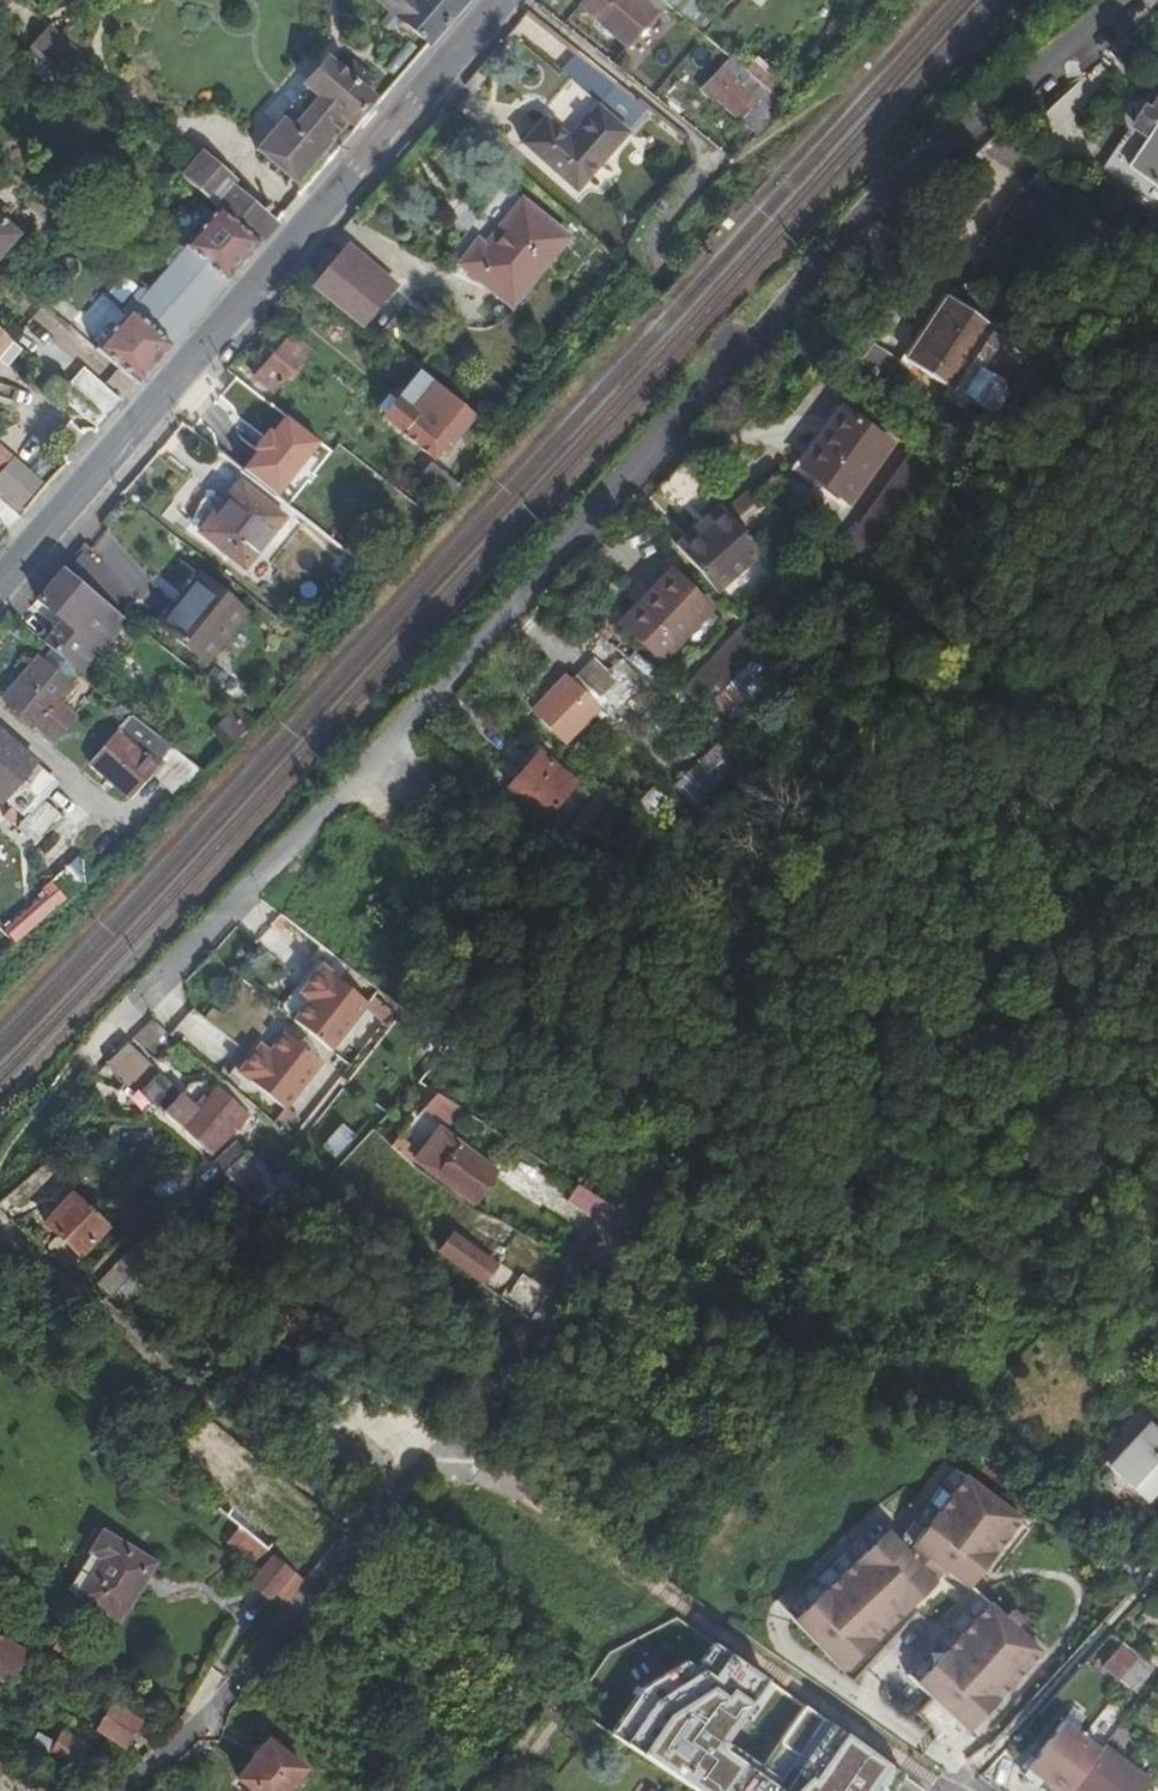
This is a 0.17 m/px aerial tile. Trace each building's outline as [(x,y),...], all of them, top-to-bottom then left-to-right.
[(465,5),(459,0),(414,0),(397,19),(429,47),(465,5)] [(582,7),(627,46),(663,3),(660,0),(588,0),(582,7)] [(689,0),(660,0),(663,3),(699,33),(711,19),(689,0)] [(31,57),(18,71),(64,109),(77,95),(31,57)] [(756,138),(790,111),(730,60),(706,87),(741,119),(756,138)] [(361,127),(378,107),(369,100),(371,97),(327,62),(306,86),(318,97),(292,129),(283,122),(260,151),(297,181),(346,121),(351,125),(354,121),(361,127)] [(1141,119),(1148,128),(1154,131),(1149,139),(1129,171),(1157,188),(1157,108),(1151,104),(1141,119)] [(545,120),(525,144),(577,188),(624,134),(596,109),(569,140),(545,120)] [(1134,130),(1149,139),(1154,131),(1148,128),(1141,119),(1134,130)] [(221,210),(260,244),(275,227),(229,189),(232,185),(199,157),(182,177),(221,210)] [(478,246),(461,266),(511,305),(565,237),(521,203),(484,250),(478,246)] [(187,249),(151,292),(190,325),(260,244),(221,210),(199,235),(187,224),(175,239),(187,249)] [(14,236),(0,224),(0,252),(14,236)] [(116,238),(106,248),(123,263),(132,253),(116,238)] [(339,253),(312,287),(362,328),(389,294),(339,253)] [(997,319),(1005,308),(969,284),(962,296),(997,319)] [(96,337),(119,306),(99,291),(76,323),(96,337)] [(100,351),(100,352),(138,385),(190,325),(151,292),(100,351)] [(972,405),(995,421),(1028,370),(1003,353),(994,367),(973,354),(992,327),(951,300),(909,361),(909,362),(951,390),(948,396),(968,410),(972,405)] [(24,331),(58,361),(78,338),(45,308),(24,331)] [(1005,308),(997,319),(995,322),(1006,330),(1016,315),(1005,308)] [(12,340),(0,330),(0,354),(12,340)] [(279,330),(257,355),(267,364),(256,378),(273,393),(307,353),(279,330)] [(901,359),(870,339),(859,354),(861,381),(878,392),(901,359)] [(61,398),(99,430),(123,403),(85,371),(69,388),(61,398)] [(419,377),(406,394),(455,433),(468,417),(419,377)] [(455,433),(406,394),(386,418),(431,456),(444,440),(447,443),(455,433)] [(841,412),(801,467),(850,502),(889,445),(841,412)] [(22,509),(44,478),(0,446),(0,494),(22,509)] [(936,470),(911,453),(841,547),(848,554),(862,559),(871,559),(936,470)] [(421,479),(450,503),(460,487),(434,466),(432,464),(421,479)] [(271,493),(295,512),(304,502),(279,482),(271,493)] [(238,486),(201,533),(244,566),(281,520),(238,486)] [(752,496),(747,501),(770,526),(774,530),(778,526),(752,496)] [(757,545),(774,530),(770,526),(747,501),(730,516),(757,545)] [(765,552),(757,545),(730,516),(725,511),(706,529),(710,534),(685,558),(721,594),(765,552)] [(127,620),(63,569),(38,600),(64,622),(45,644),(82,674),(127,620)] [(637,607),(675,647),(710,611),(670,572),(637,607)] [(200,580),(163,628),(206,662),(244,615),(200,580)] [(675,647),(637,607),(622,622),(661,660),(675,647)] [(751,624),(703,676),(726,694),(771,646),(751,624)] [(574,686),(598,710),(622,686),(609,673),(597,661),(574,686)] [(620,663),(609,673),(622,686),(598,710),(595,714),(600,719),(604,715),(612,723),(619,717),(624,722),(647,699),(633,685),(638,679),(620,663)] [(32,664),(0,702),(0,706),(40,740),(53,724),(43,714),(63,691),(32,664)] [(713,707),(726,694),(703,676),(692,688),(713,707)] [(598,710),(574,686),(567,679),(536,710),(567,742),(595,714),(598,710)] [(166,759),(138,735),(101,778),(139,810),(174,770),(163,762),(166,759)] [(717,748),(677,788),(699,810),(711,797),(708,794),(735,764),(717,748)] [(10,757),(0,749),(0,770),(10,757)] [(541,755),(512,785),(545,817),(574,785),(541,755)] [(30,767),(3,799),(11,805),(1,817),(31,844),(56,816),(40,803),(53,787),(30,767)] [(656,789),(631,814),(646,825),(669,801),(656,789)] [(614,800),(605,792),(562,845),(571,853),(614,800)] [(61,900),(91,879),(77,859),(47,880),(61,900)] [(17,942),(57,904),(47,893),(6,931),(17,942)] [(313,961),(280,1013),(337,1050),(370,998),(313,961)] [(270,1019),(232,1071),(287,1110),(325,1059),(270,1019)] [(156,1059),(175,1038),(155,1020),(136,1040),(156,1059)] [(199,1101),(214,1084),(200,1071),(184,1089),(199,1101)] [(163,1080),(147,1097),(165,1112),(181,1096),(163,1080)] [(181,1096),(165,1112),(215,1156),(250,1118),(220,1090),(200,1113),(181,1096)] [(444,1134),(422,1164),(474,1205),(496,1173),(444,1134)] [(248,1159),(234,1173),(265,1200),(277,1186),(248,1159)] [(608,1207),(579,1188),(570,1203),(598,1222),(608,1207)] [(452,1196),(443,1208),(463,1222),(472,1209),(452,1196)] [(70,1197),(44,1225),(80,1257),(106,1229),(70,1197)] [(443,1255),(484,1284),(497,1266),(456,1237),(443,1255)] [(535,1241),(532,1245),(527,1253),(519,1248),(508,1262),(552,1294),(573,1267),(535,1241)] [(130,1313),(162,1277),(135,1251),(101,1286),(130,1313)] [(236,1276),(219,1261),(215,1266),(233,1281),(236,1276)] [(1115,1467),(1151,1500),(1157,1492),(1157,1434),(1151,1427),(1115,1467)] [(911,1548),(970,1590),(1022,1518),(964,1476),(911,1548)] [(255,1481),(225,1519),(239,1529),(270,1553),(298,1517),(255,1481)] [(270,1553),(239,1529),(228,1543),(261,1571),(250,1584),(271,1601),(273,1598),(282,1605),(303,1579),(270,1553)] [(937,1585),(886,1532),(792,1623),(843,1675),(937,1585)] [(100,1561),(79,1599),(121,1622),(154,1564),(101,1533),(89,1555),(100,1561)] [(914,1686),(968,1734),(1041,1653),(987,1605),(914,1686)] [(9,1687),(26,1655),(0,1640),(0,1683),(9,1687)] [(1104,1667),(1141,1694),(1155,1674),(1119,1647),(1104,1667)] [(620,1664),(606,1656),(569,1711),(575,1715),(588,1696),(595,1701),(620,1664)] [(110,1703),(94,1730),(125,1748),(141,1721),(110,1703)] [(1073,1788),(1101,1749),(1109,1739),(1075,1714),(1065,1728),(1063,1725),(1036,1750),(1073,1788)] [(41,1735),(37,1733),(26,1752),(44,1763),(50,1753),(75,1766),(85,1749),(46,1726),(41,1735)] [(811,1738),(804,1739),(790,1747),(777,1767),(766,1760),(761,1758),(752,1758),(745,1762),(743,1763),(728,1786),(727,1790),(842,1790),(847,1782),(849,1776),(848,1767),(844,1760),(811,1738)] [(236,1779),(253,1790),(289,1790),(306,1769),(267,1740),(236,1779)] [(1101,1749),(1073,1788),(1077,1790),(1145,1790),(1149,1785),(1101,1749)]
